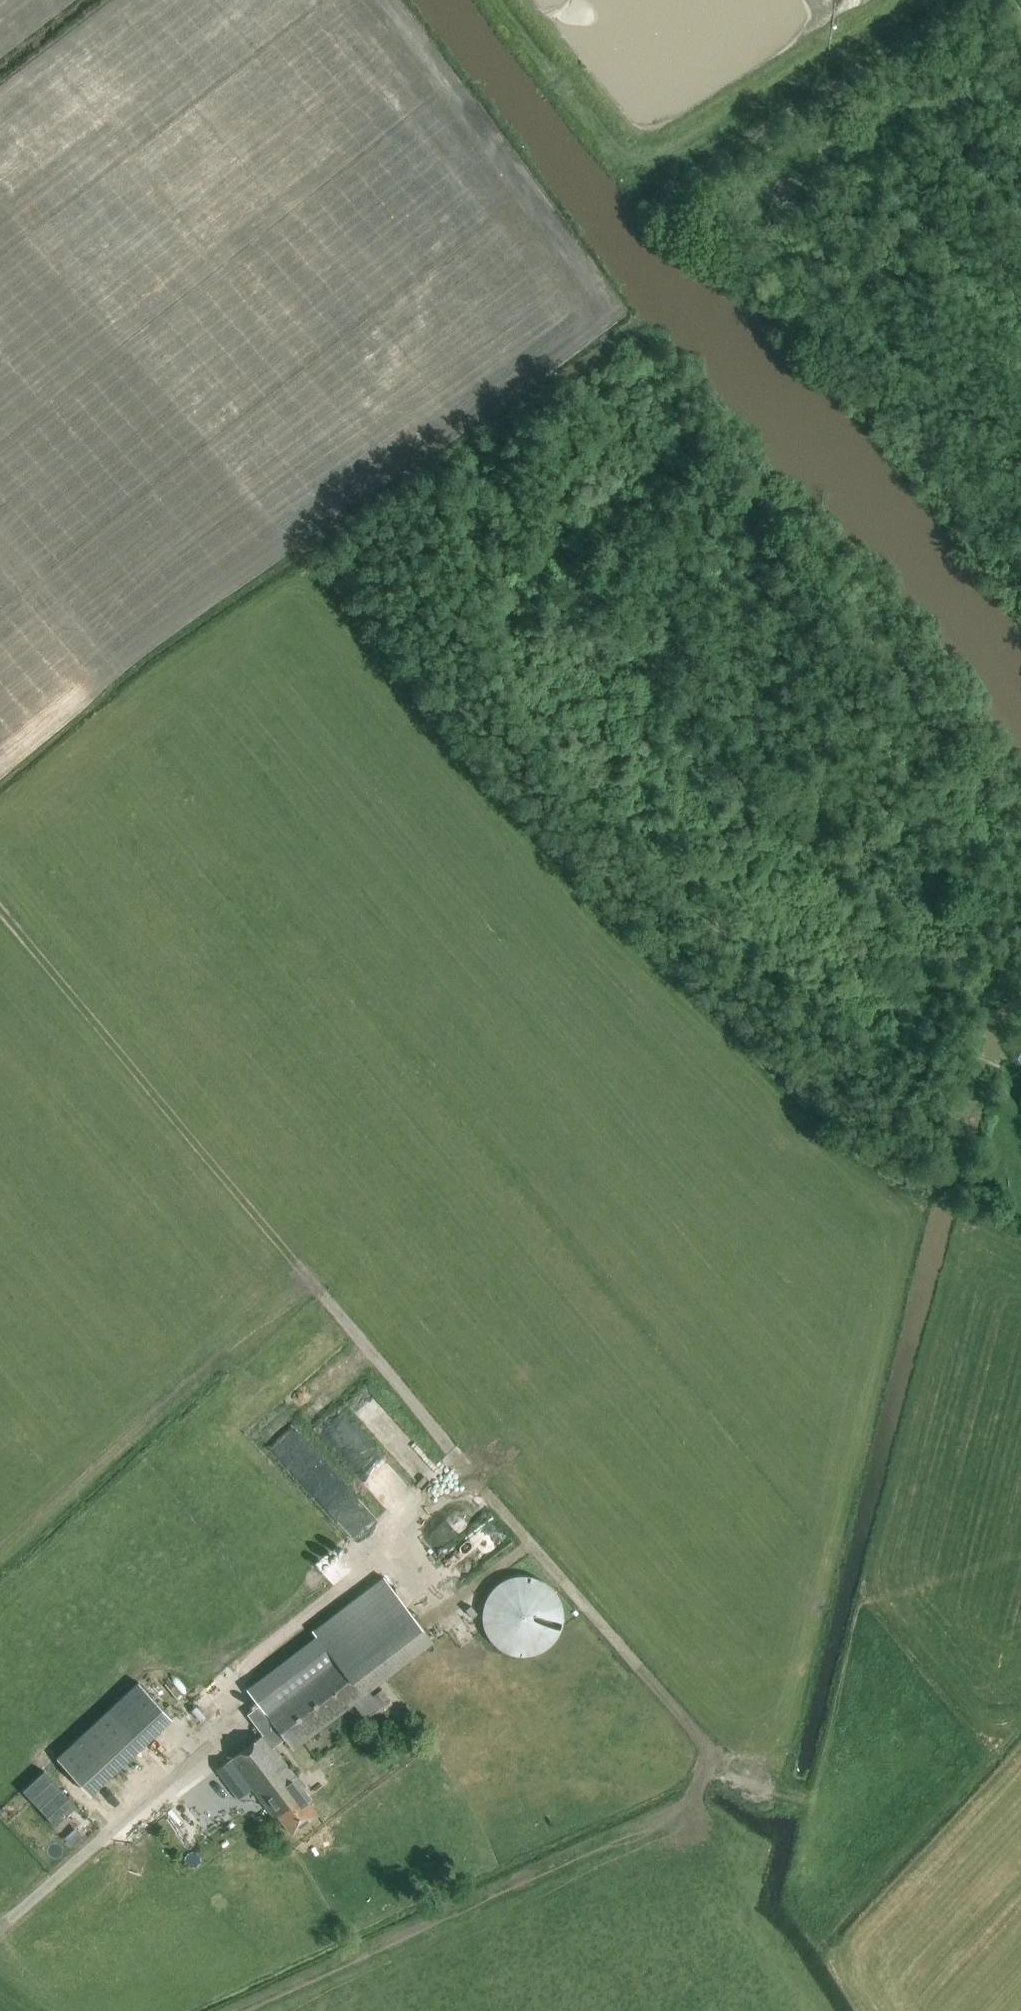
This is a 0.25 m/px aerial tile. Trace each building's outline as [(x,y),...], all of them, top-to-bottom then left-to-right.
[(372,1696),(368,1692),(432,1643),(386,1583),(316,1636),(318,1641),(282,1669),(301,1694),(270,1718),(260,1706),(244,1719),(256,1735),(212,1770),(237,1802),(251,1792),(273,1821),(277,1818),(291,1836),(319,1815),(309,1802),(313,1799),(274,1749),(283,1741),(292,1752),(353,1705),(365,1721),(391,1701),(382,1689),(372,1696)] [(62,1762),(97,1800),(177,1725),(141,1687),(62,1762)] [(44,1774),(23,1793),(56,1829),(77,1809),(44,1774)]
